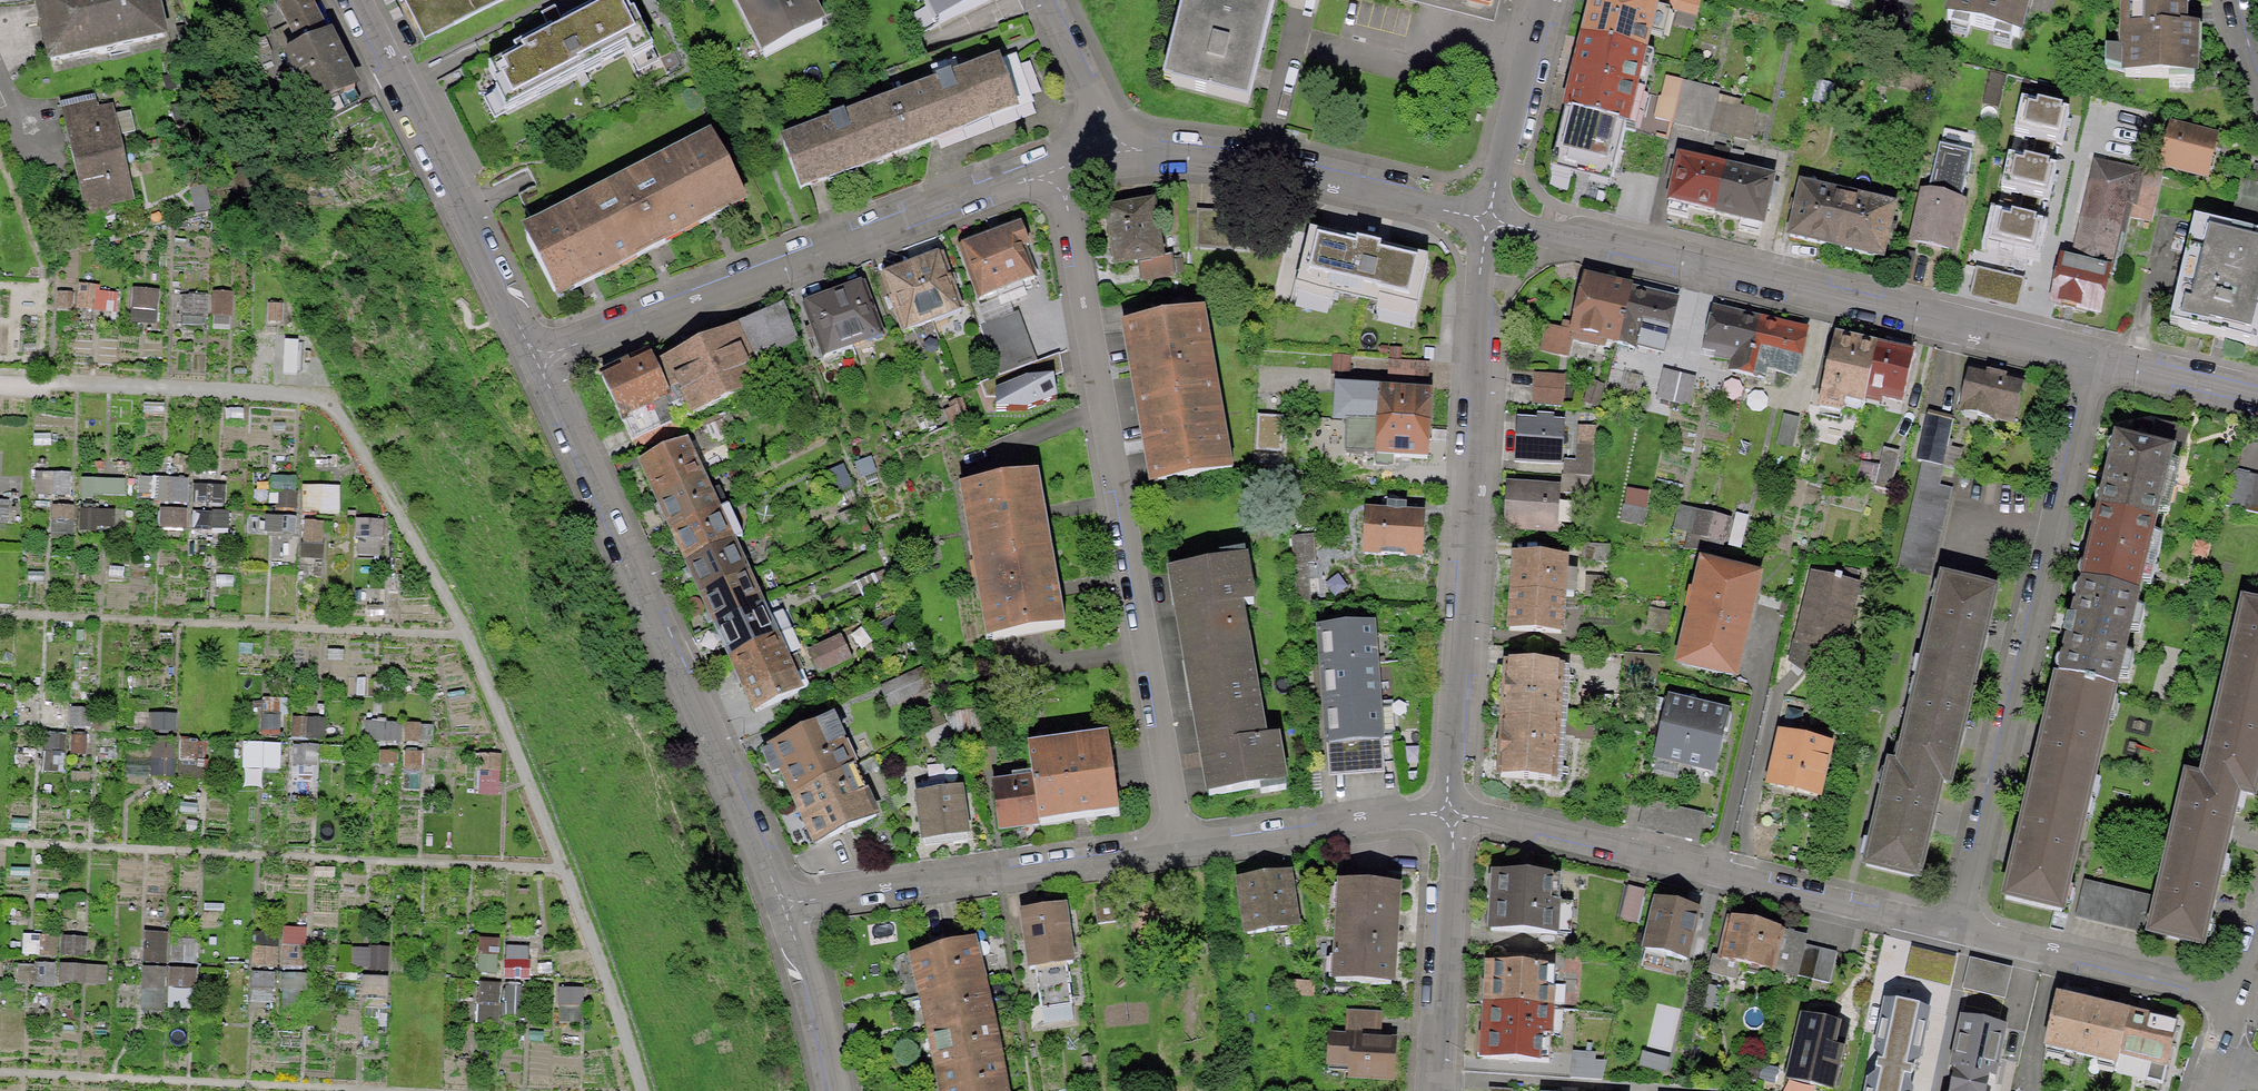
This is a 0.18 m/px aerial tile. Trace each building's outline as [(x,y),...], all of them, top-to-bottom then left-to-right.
[(44,73),(171,44),(160,0),(28,0),(44,73)] [(286,60),(319,125),(360,104),(307,0),(300,0),(281,10),(302,52),(286,60)] [(422,44),(504,0),(401,0),(422,44)] [(515,52),(517,56),(488,71),(499,91),(484,100),(495,122),(627,49),(633,62),(652,52),(622,0),(615,0),(515,52)] [(762,60),(826,27),(812,0),(731,0),(762,60)] [(932,16),(964,0),(925,0),(932,16)] [(1165,83),(1248,104),(1276,0),(1187,0),(1165,83)] [(1641,0),(1593,0),(1583,41),(1652,58),(1664,6),(1641,0)] [(1664,6),(1698,15),(1702,0),(1666,0),(1664,6)] [(1949,22),(2030,42),(2040,0),(1954,0),(1949,22)] [(2119,16),(2188,17),(2188,0),(2120,0),(2119,16)] [(2199,18),(2188,17),(2119,16),(2119,41),(2105,40),(2104,58),(2122,63),(2122,69),(2197,68),(2199,18)] [(1565,117),(1632,134),(1652,58),(1583,41),(1565,117)] [(782,141),(801,192),(1036,108),(1017,56),(782,141)] [(96,91),(61,101),(85,224),(117,221),(114,205),(132,203),(114,105),(99,109),(96,91)] [(2069,113),(2022,103),(2013,147),(2060,157),(2069,113)] [(2221,130),(2170,116),(2157,163),(2208,177),(2221,130)] [(1554,162),(1621,179),(1632,134),(1565,117),(1554,162)] [(717,142),(525,241),(556,301),(593,281),(650,252),(712,220),(748,202),(717,142)] [(2164,169),(2096,152),(2071,252),(2113,262),(2118,263),(2129,217),(2150,222),(2164,169)] [(1730,165),(1681,153),(1669,204),(1718,215),(1730,165)] [(2056,169),(2009,159),(2000,203),(2046,213),(2056,169)] [(1718,215),(1768,226),(1780,176),(1730,165),(1718,215)] [(1901,203),(1804,179),(1790,237),(1886,261),(1901,203)] [(1970,198),(1923,187),(1909,241),(1957,253),(1970,198)] [(1156,200),(1105,209),(1114,269),(1139,265),(1142,284),(1177,278),(1173,254),(1165,256),(1156,200)] [(2050,222),(1992,209),(1981,258),(2039,271),(2050,222)] [(1290,217),(1197,210),(1194,248),(1251,253),(1252,246),(1284,249),(1290,217)] [(2177,322),(2257,341),(2257,231),(2202,217),(2177,322)] [(1024,222),(959,243),(977,302),(1043,281),(1024,222)] [(1424,259),(1308,233),(1284,351),(1404,357),(1424,259)] [(964,311),(941,250),(882,272),(904,332),(964,311)] [(2063,250),(2052,301),(2101,312),(2113,262),(2071,252),(2063,250)] [(863,272),(796,295),(819,359),(886,336),(863,272)] [(1637,286),(1585,274),(1572,327),(1571,333),(1608,341),(1624,344),(1637,286)] [(1672,354),(1684,296),(1637,286),(1624,344),(1672,354)] [(1763,315),(1715,304),(1704,351),(1751,362),(1763,315)] [(1208,308),(1121,323),(1150,487),(1238,471),(1208,308)] [(797,342),(783,311),(666,364),(690,417),(762,384),(752,362),(797,342)] [(999,378),(1037,362),(1019,312),(980,327),(999,378)] [(1800,378),(1813,327),(1763,315),(1751,362),(1748,376),(1769,381),(1771,371),(1800,378)] [(1572,327),(1545,321),(1538,352),(1570,359),(1574,341),(1606,348),(1608,341),(1571,333),(1572,327)] [(1884,342),(1836,332),(1820,407),(1867,417),(1870,401),(1884,342)] [(1905,409),(1918,350),(1884,342),(1870,401),(1905,409)] [(1060,354),(1037,362),(1042,380),(1053,380),(1052,377),(1063,373),(1060,354)] [(602,377),(630,439),(676,418),(648,356),(602,377)] [(1430,363),(1389,360),(1387,385),(1428,387),(1430,363)] [(996,399),(997,413),(1026,414),(1057,400),(1053,380),(1042,380),(1037,362),(999,378),(980,386),(985,398),(996,399)] [(2030,378),(1972,364),(1961,412),(2018,426),(2030,378)] [(1696,376),(1663,368),(1655,397),(1688,406),(1696,376)] [(1566,373),(1534,371),(1532,404),(1564,406),(1566,373)] [(1605,383),(1591,379),(1583,402),(1597,407),(1605,383)] [(1380,388),(1335,385),(1333,423),(1347,423),(1346,453),(1374,454),(1377,423),(1380,388)] [(1432,392),(1380,388),(1377,423),(1431,427),(1432,392)] [(1799,415),(1782,412),(1777,443),(1793,446),(1799,415)] [(1954,419),(1927,414),(1917,460),(1924,461),(1900,568),(1934,575),(1953,490),(1939,486),(1954,419)] [(1567,422),(1518,418),(1515,463),(1563,467),(1567,422)] [(1429,461),(1431,427),(1377,423),(1374,454),(1374,458),(1429,461)] [(1561,494),(1592,496),(1597,427),(1579,425),(1576,468),(1563,467),(1562,485),(1561,494)] [(2183,447),(2121,432),(2103,507),(2165,522),(2183,447)] [(755,712),(802,691),(688,443),(641,464),(649,482),(665,517),(679,547),(693,578),(708,609),(723,643),(742,684),(755,712)] [(1900,452),(1884,448),(1875,488),(1891,492),(1900,452)] [(2257,513),(2257,475),(2234,469),(2225,505),(2257,513)] [(1038,472),(958,485),(984,641),(1064,627),(1038,472)] [(1562,485),(1508,482),(1505,531),(1559,534),(1561,494),(1562,485)] [(2085,578),(2149,593),(2165,522),(2103,507),(2085,578)] [(1428,513),(1367,508),(1363,554),(1425,559),(1428,513)] [(1316,563),(1314,534),(1291,536),(1296,604),(1312,602),(1308,563),(1316,563)] [(1571,555),(1513,551),(1511,591),(1568,595),(1571,555)] [(1252,554),(1168,568),(1208,799),(1293,785),(1284,734),(1269,737),(1247,604),(1260,601),(1252,554)] [(1769,573),(1704,558),(1678,668),(1743,683),(1769,573)] [(1862,582),(1812,570),(1791,660),(1841,672),(1862,582)] [(2006,588),(1944,573),(1902,763),(1891,760),(1865,868),(1927,883),(1948,785),(1958,787),(2006,588)] [(2085,578),(2062,675),(2126,690),(2149,593),(2085,578)] [(1511,591),(1508,631),(1566,635),(1568,595),(1511,591)] [(2151,933),(2211,947),(2245,795),(2257,798),(2257,597),(2246,594),(2206,771),(2189,767),(2151,933)] [(1376,623),(1317,627),(1326,746),(1383,742),(1376,623)] [(1572,664),(1507,659),(1503,721),(1567,725),(1572,664)] [(2062,675),(2006,902),(2070,917),(2126,690),(2062,675)] [(1733,710),(1671,695),(1656,761),(1718,775),(1733,710)] [(786,781),(815,845),(850,829),(876,818),(832,719),(771,746),(786,781)] [(1503,721),(1499,779),(1563,783),(1567,725),(1503,721)] [(1837,742),(1780,729),(1768,786),(1825,799),(1837,742)] [(1119,814),(1108,735),(1027,746),(1032,777),(1040,825),(1119,814)] [(1383,742),(1326,746),(1329,778),(1385,774),(1383,742)] [(1032,777),(992,783),(999,833),(1040,828),(1040,825),(1032,777)] [(965,786),(915,793),(922,843),(972,836),(965,786)] [(1711,814),(1644,799),(1637,828),(1704,843),(1711,814)] [(1294,870),(1234,878),(1242,936),(1302,928),(1294,870)] [(1565,875),(1492,871),(1489,932),(1561,936),(1565,875)] [(1403,887),(1338,882),(1331,983),(1396,987),(1403,887)] [(2153,897),(2086,882),(2077,920),(2145,935),(2153,897)] [(1645,887),(1626,883),(1619,918),(1637,922),(1645,887)] [(1703,910),(1654,899),(1642,951),(1691,962),(1703,910)] [(1116,900),(1094,903),(1097,924),(1119,921),(1116,900)] [(1068,904),(1020,910),(1028,979),(1066,975),(1065,965),(1075,964),(1068,904)] [(1806,935),(1730,917),(1720,956),(1712,954),(1707,974),(1737,982),(1742,962),(1798,975),(1805,943),(1806,935)] [(1836,950),(1805,943),(1798,975),(1829,982),(1836,950)] [(916,958),(921,979),(928,1010),(934,1033),(936,1042),(943,1081),(946,1090),(1003,1090),(997,1058),(971,946),(916,958)] [(2012,967),(1969,956),(1963,987),(2004,997),(2012,967)] [(1557,966),(1486,963),(1483,1003),(1555,1008),(1557,966)] [(1885,993),(1874,1046),(1879,1047),(1873,1075),(1868,1074),(1864,1090),(1913,1090),(1915,1085),(1908,1084),(1914,1054),(1922,1055),(1933,1004),(1885,993)] [(2130,1012),(2057,995),(2043,1050),(2118,1067),(2130,1012)] [(1483,1003),(1479,1059),(1551,1064),(1555,1008),(1483,1003)] [(1382,1012),(1346,1010),(1345,1034),(1381,1037),(1382,1012)] [(1850,1022),(1800,1012),(1787,1081),(1836,1090),(1850,1022)] [(2177,1023),(2130,1012),(2118,1067),(2116,1075),(2163,1084),(2177,1023)] [(1960,1017),(1949,1070),(1954,1071),(1950,1090),(1986,1090),(1989,1078),(1997,1079),(2008,1027),(1960,1017)] [(1345,1034),(1329,1033),(1327,1067),(1348,1068),(1348,1079),(1394,1083),(1396,1038),(1381,1037),(1345,1034)] [(1596,1053),(1573,1051),(1570,1078),(1603,1080),(1607,1061),(1596,1060),(1596,1053)]
